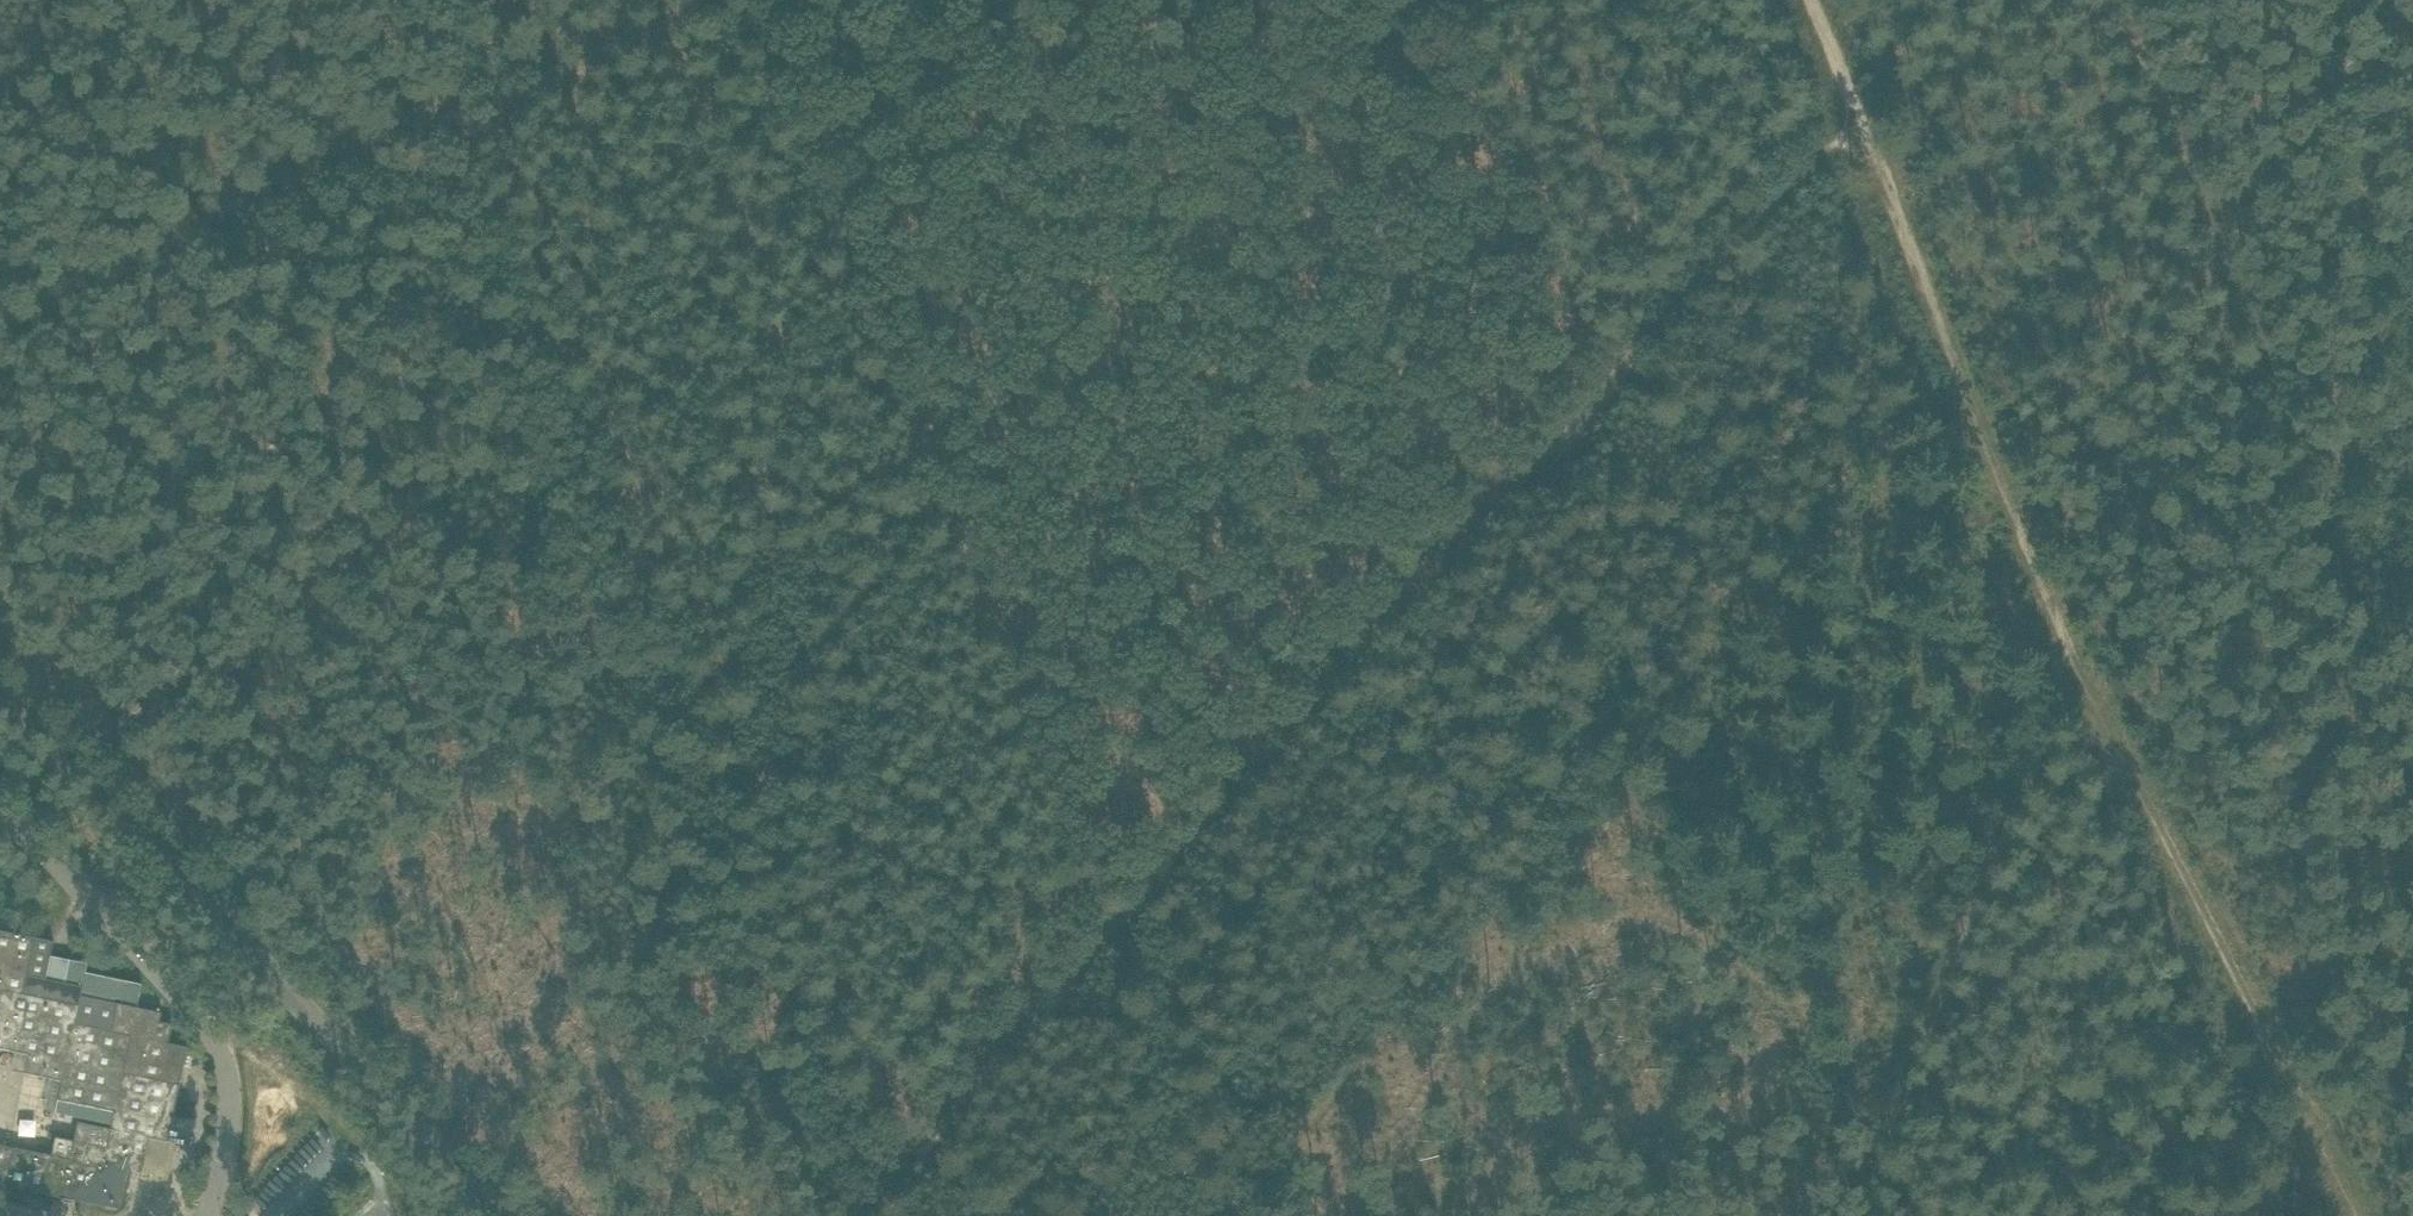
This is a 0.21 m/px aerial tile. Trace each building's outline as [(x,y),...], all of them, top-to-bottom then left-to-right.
[(155,1179),(168,1181),(176,1143),(169,1142),(188,1048),(169,1044),(173,1025),(161,1023),(163,1013),(137,1008),(142,985),(86,973),(88,964),(51,956),(54,942),(0,931),(0,1049),(30,1056),(26,1074),(63,1081),(56,1113),(113,1125),(112,1130),(79,1123),(75,1142),(56,1138),(53,1156),(0,1145),(0,1186),(81,1203),(79,1215),(147,1215),(155,1179)] [(20,1100),(38,1103),(40,1084),(22,1082),(20,1100)]
